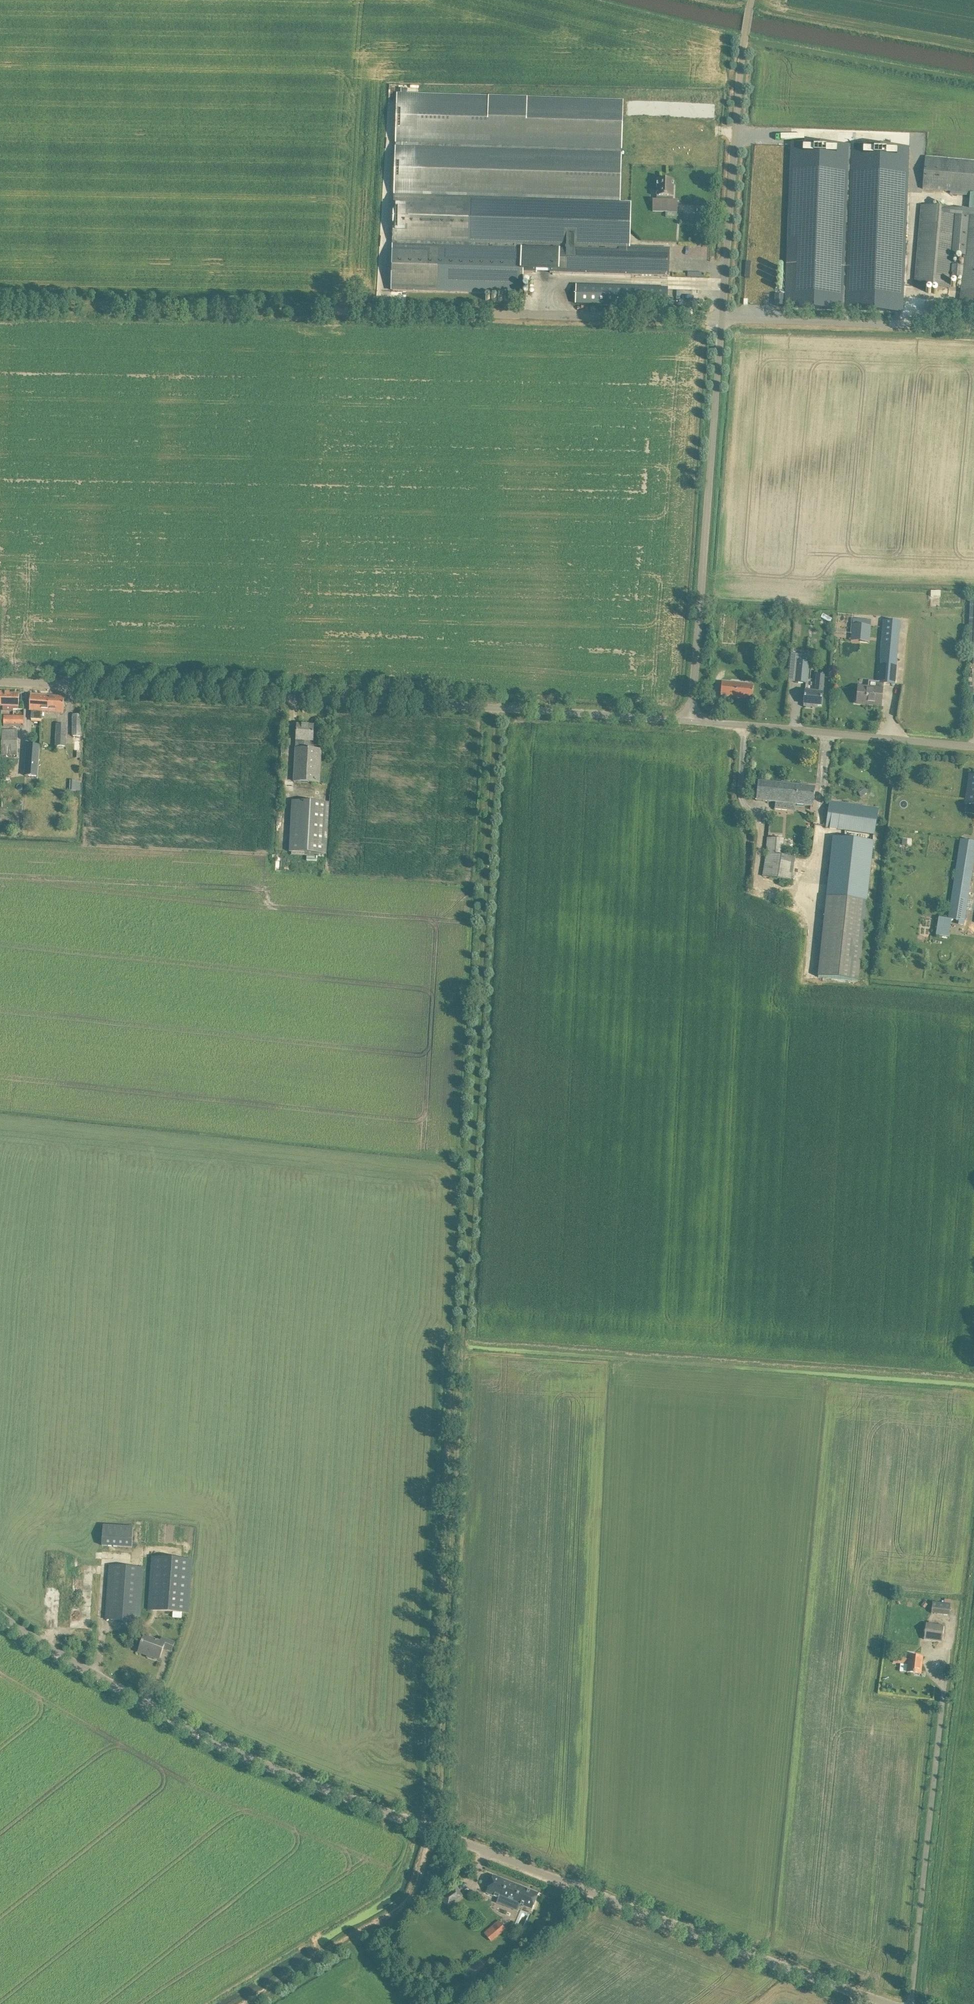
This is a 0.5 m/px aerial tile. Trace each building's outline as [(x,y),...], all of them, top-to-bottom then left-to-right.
[(618,201),(621,100),(399,93),(393,291),(521,295),(522,272),(668,276),(669,249),(629,247),(630,201),(618,201)] [(791,146),(785,306),(903,310),(909,150),(791,146)] [(963,278),(960,309),(973,310),(973,162),(926,157),(923,189),(952,191),(951,196),(970,197),(969,210),(922,206),(915,286),(950,289),(951,277),(963,278)] [(673,197),(674,181),(657,181),(657,201),(653,201),(653,212),(666,212),(666,217),(677,217),(677,212),(668,211),(669,201),(668,201),(668,197),(673,197)] [(575,303),(611,304),(612,285),(575,285),(575,303)] [(832,619),(823,614),(821,618),(830,623),(832,619)] [(880,682),(880,684),(884,684),(895,685),(901,622),(883,620),(880,659),(882,659),(880,682)] [(852,624),(851,640),(866,641),(866,634),(870,635),(870,626),(852,624)] [(807,656),(798,655),(795,682),(806,683),(808,662),(807,662),(807,656)] [(821,706),(822,696),(822,693),(824,675),(817,674),(815,693),(805,692),(804,707),(812,708),(812,705),(821,706)] [(856,696),(855,703),(857,703),(867,704),(867,703),(881,704),(883,704),(884,684),(880,684),(880,682),(869,681),(868,688),(859,687),(858,693),(858,696),(856,696)] [(721,697),(752,700),(754,686),(722,683),(721,697)] [(19,708),(20,694),(0,694),(0,707),(19,708)] [(42,720),(43,712),(42,712),(43,704),(49,704),(50,696),(31,695),(30,712),(32,712),(31,719),(42,720)] [(65,697),(50,696),(49,704),(43,704),(42,712),(43,712),(64,713),(65,697)] [(24,727),(24,716),(5,716),(4,726),(24,727)] [(56,747),(65,747),(66,725),(56,725),(56,747)] [(297,725),(297,735),(296,741),(300,741),(300,749),(297,749),(295,782),(319,783),(321,750),(307,749),(308,741),(313,741),(314,726),(297,725)] [(2,730),(2,756),(18,755),(18,730),(2,730)] [(28,745),(26,776),(39,777),(41,746),(28,745)] [(966,804),(973,805),(973,776),(970,775),(966,804)] [(70,791),(80,791),(81,781),(70,780),(70,791)] [(757,791),(756,800),(776,802),(775,809),(788,810),(789,804),(796,804),(813,806),(814,797),(815,787),(758,782),(757,791)] [(292,852),(310,853),(314,853),(326,853),(329,804),(292,801),(290,852),(292,852)] [(830,801),(826,828),(874,834),(878,808),(830,801)] [(867,901),(873,842),(833,837),(826,897),(867,901)] [(765,851),(763,877),(792,882),(796,858),(783,855),(775,854),(776,839),(768,838),(766,852),(765,851)] [(949,918),(965,921),(973,862),(973,842),(972,841),(961,840),(959,849),(949,918)] [(819,976),(859,980),(867,901),(826,897),(819,976)] [(102,1546),(132,1547),(133,1526),(103,1525),(102,1546)] [(148,1610),(189,1613),(193,1560),(152,1556),(148,1610)] [(106,1619),(140,1622),(144,1568),(109,1565),(106,1619)] [(944,1599),(944,1603),(933,1602),(931,1613),(949,1615),(951,1604),(950,1604),(951,1600),(944,1599)] [(924,1639),(932,1640),(942,1642),(944,1626),(926,1623),(924,1639)] [(144,1636),(139,1652),(159,1660),(164,1648),(172,1651),(175,1643),(162,1638),(161,1642),(144,1636)] [(900,1671),(907,1671),(907,1673),(921,1674),(923,1658),(923,1657),(894,1654),(893,1662),(901,1663),(900,1671)] [(486,1893),(496,1897),(520,1906),(521,1905),(533,1909),(539,1894),(493,1875),(486,1893)] [(440,1897),(447,1908),(454,1903),(447,1892),(440,1897)] [(484,1933),(491,1941),(505,1929),(498,1921),(484,1933)]
